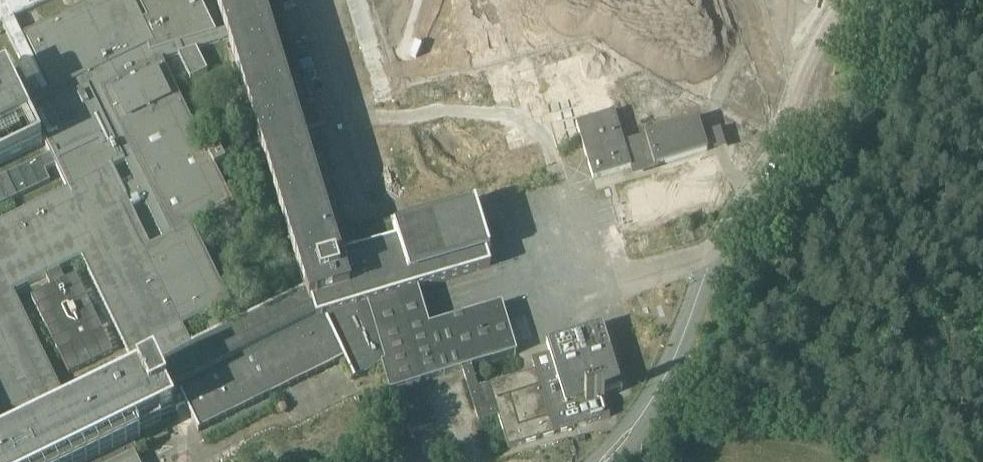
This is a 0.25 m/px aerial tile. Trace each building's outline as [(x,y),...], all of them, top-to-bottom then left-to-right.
[(631,167),(632,171),(649,166),(655,164),(655,167),(657,166),(657,165),(707,150),(707,151),(709,150),(699,118),(698,118),(698,119),(649,134),(647,134),(646,134),(646,136),(625,142),(615,111),(577,123),(594,179),(631,167)]
